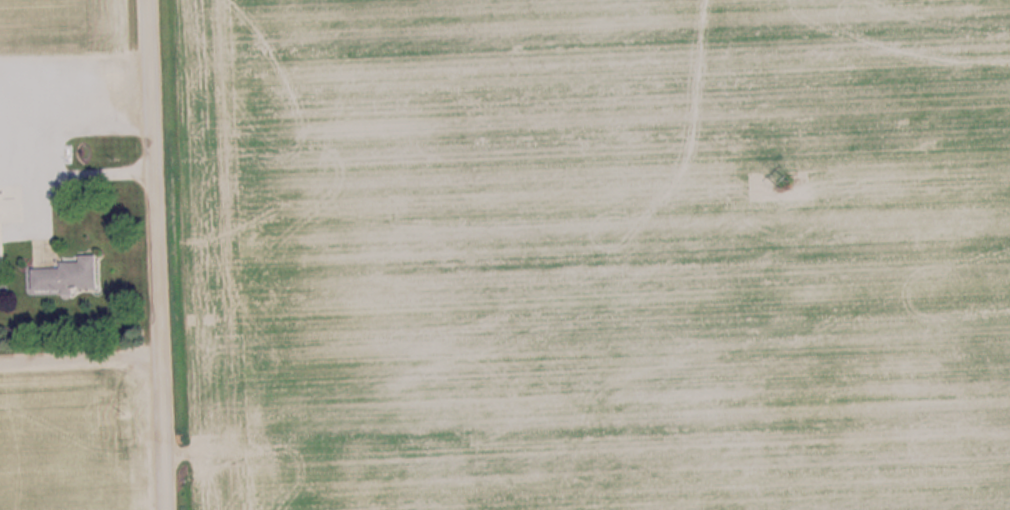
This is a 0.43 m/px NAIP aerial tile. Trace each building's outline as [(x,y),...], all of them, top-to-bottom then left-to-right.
[(102,289),(101,254),(84,255),(84,262),(65,262),(65,268),(36,268),(36,290),(102,289)]
